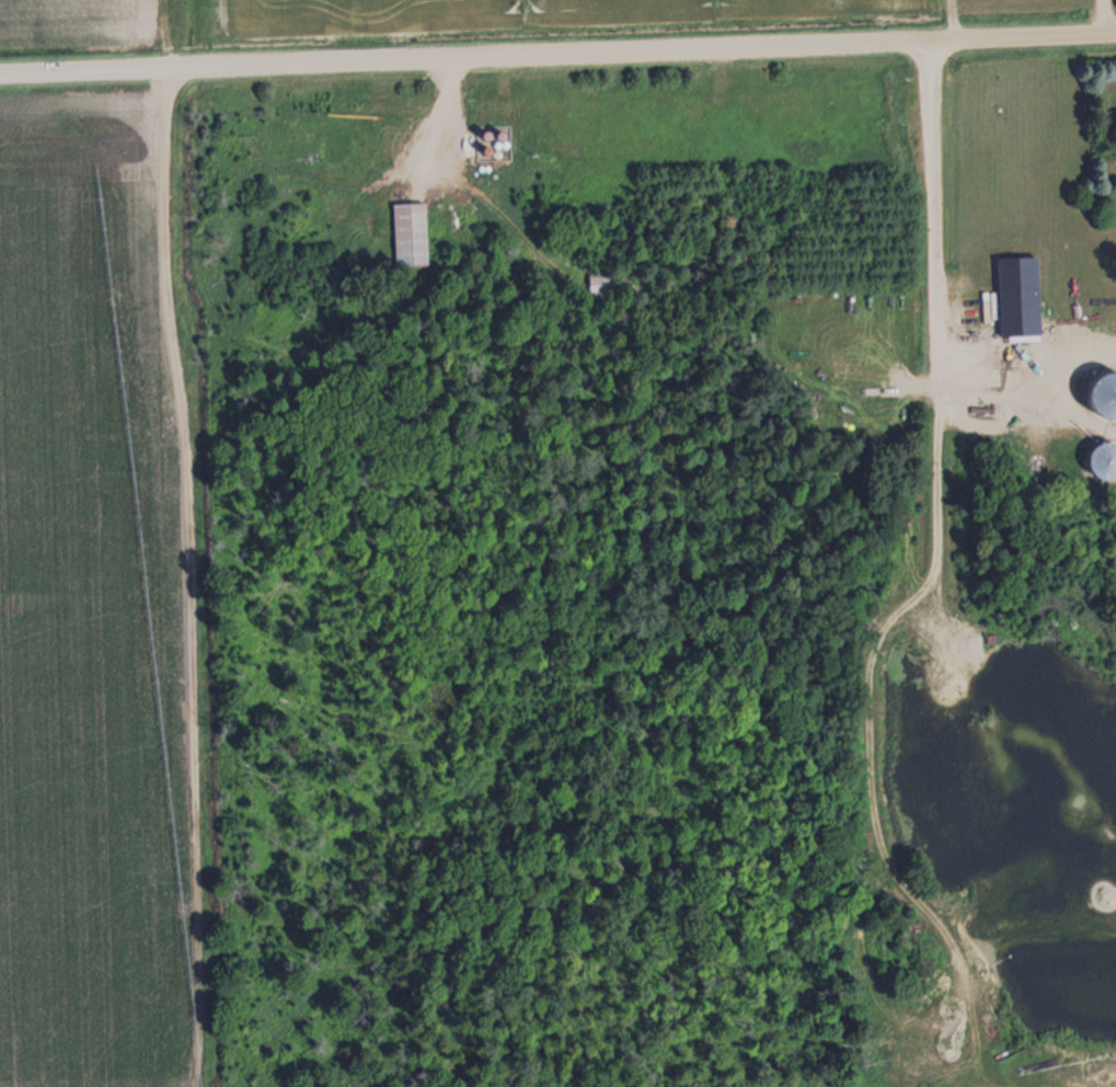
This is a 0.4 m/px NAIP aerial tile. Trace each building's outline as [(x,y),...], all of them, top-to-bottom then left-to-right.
[(426,265),(424,201),(391,202),(394,266),(426,265)] [(589,296),(626,296),(626,273),(589,273),(589,296)] [(1092,370),(1089,412),(1115,414),(1115,372),(1092,370)] [(1114,474),(1114,441),(1089,441),(1089,474),(1114,474)]
